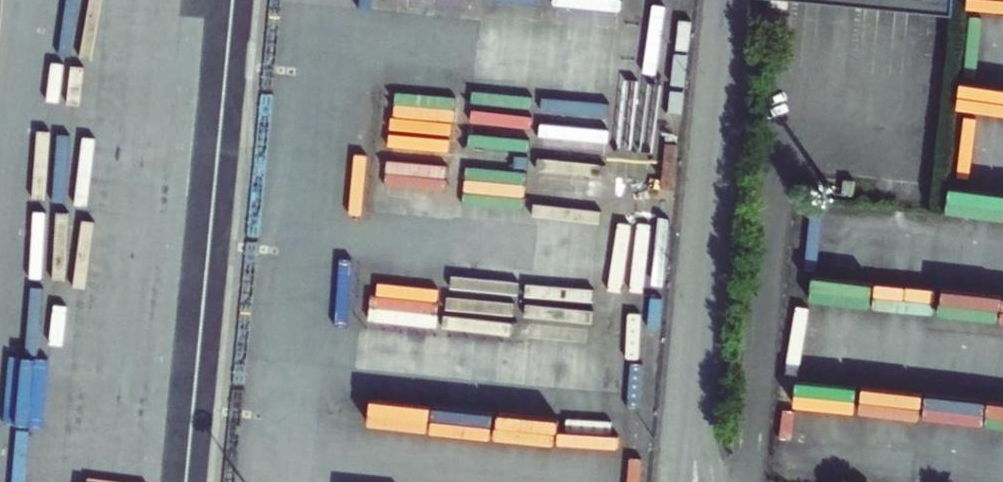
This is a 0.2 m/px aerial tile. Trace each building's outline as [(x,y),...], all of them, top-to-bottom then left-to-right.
[(757,2),(762,2),(792,5),(952,21),(954,0),(757,0),(757,2)] [(964,20),(1002,22),(1002,0),(965,0),(964,20)] [(47,104),(171,120),(174,94),(50,78),(47,104)] [(1002,124),(1002,96),(958,92),(955,119),(1002,124)] [(39,182),(38,212),(160,218),(162,188),(39,182)] [(945,212),(1002,220),(1002,192),(948,185),(945,212)] [(63,277),(65,217),(40,216),(37,276),(63,277)] [(1002,323),(1002,294),(810,283),(808,312),(1002,323)] [(24,315),(148,322),(150,293),(26,286),(24,315)] [(15,417),(138,420),(139,386),(15,383),(15,417)] [(803,410),(985,422),(986,396),(805,384),(803,410)] [(326,424),(574,449),(575,438),(607,442),(609,427),(328,398),(326,424)]
